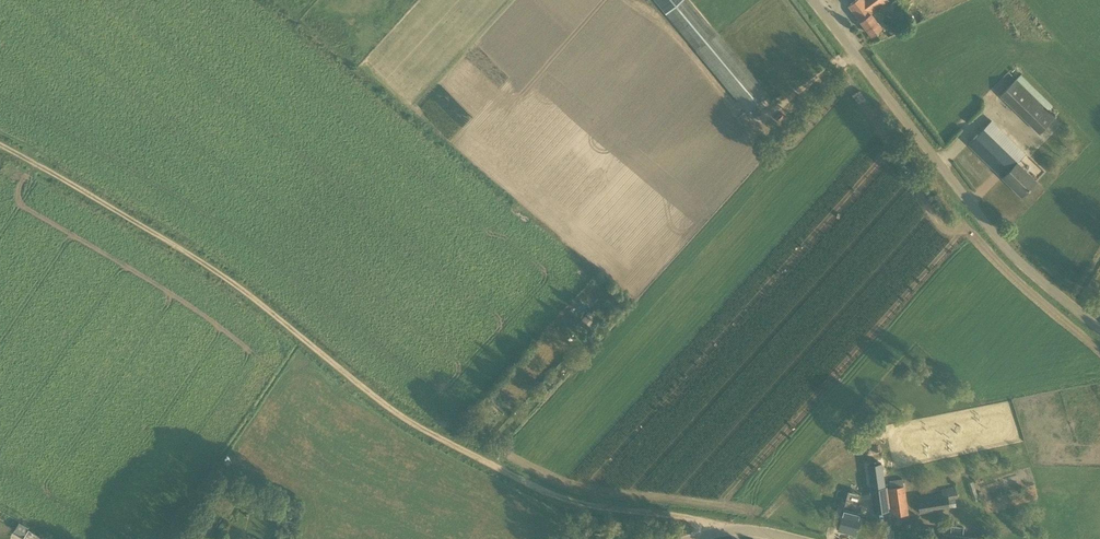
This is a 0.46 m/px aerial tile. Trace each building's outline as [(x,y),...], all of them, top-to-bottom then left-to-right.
[(887,0),(855,0),(848,5),(871,36),(883,27),(871,12),(887,0)] [(1039,134),(1055,117),(1048,110),(1016,79),(1000,96),(1039,134)] [(1008,137),(992,120),(968,144),(1022,196),(1037,181),(1017,162),(1026,154),(1014,142),(1017,140),(1011,134),(1008,137)] [(903,487),(902,479),(889,481),(890,488),(894,516),(909,514),(904,487),(903,487)] [(874,513),(888,511),(885,487),(871,489),(874,513)] [(919,512),(950,508),(950,507),(956,507),(955,499),(957,498),(956,487),(941,489),(942,493),(917,497),(919,512)] [(854,533),(862,503),(846,499),(838,529),(854,533)] [(23,536),(28,527),(18,522),(14,531),(23,536)]
